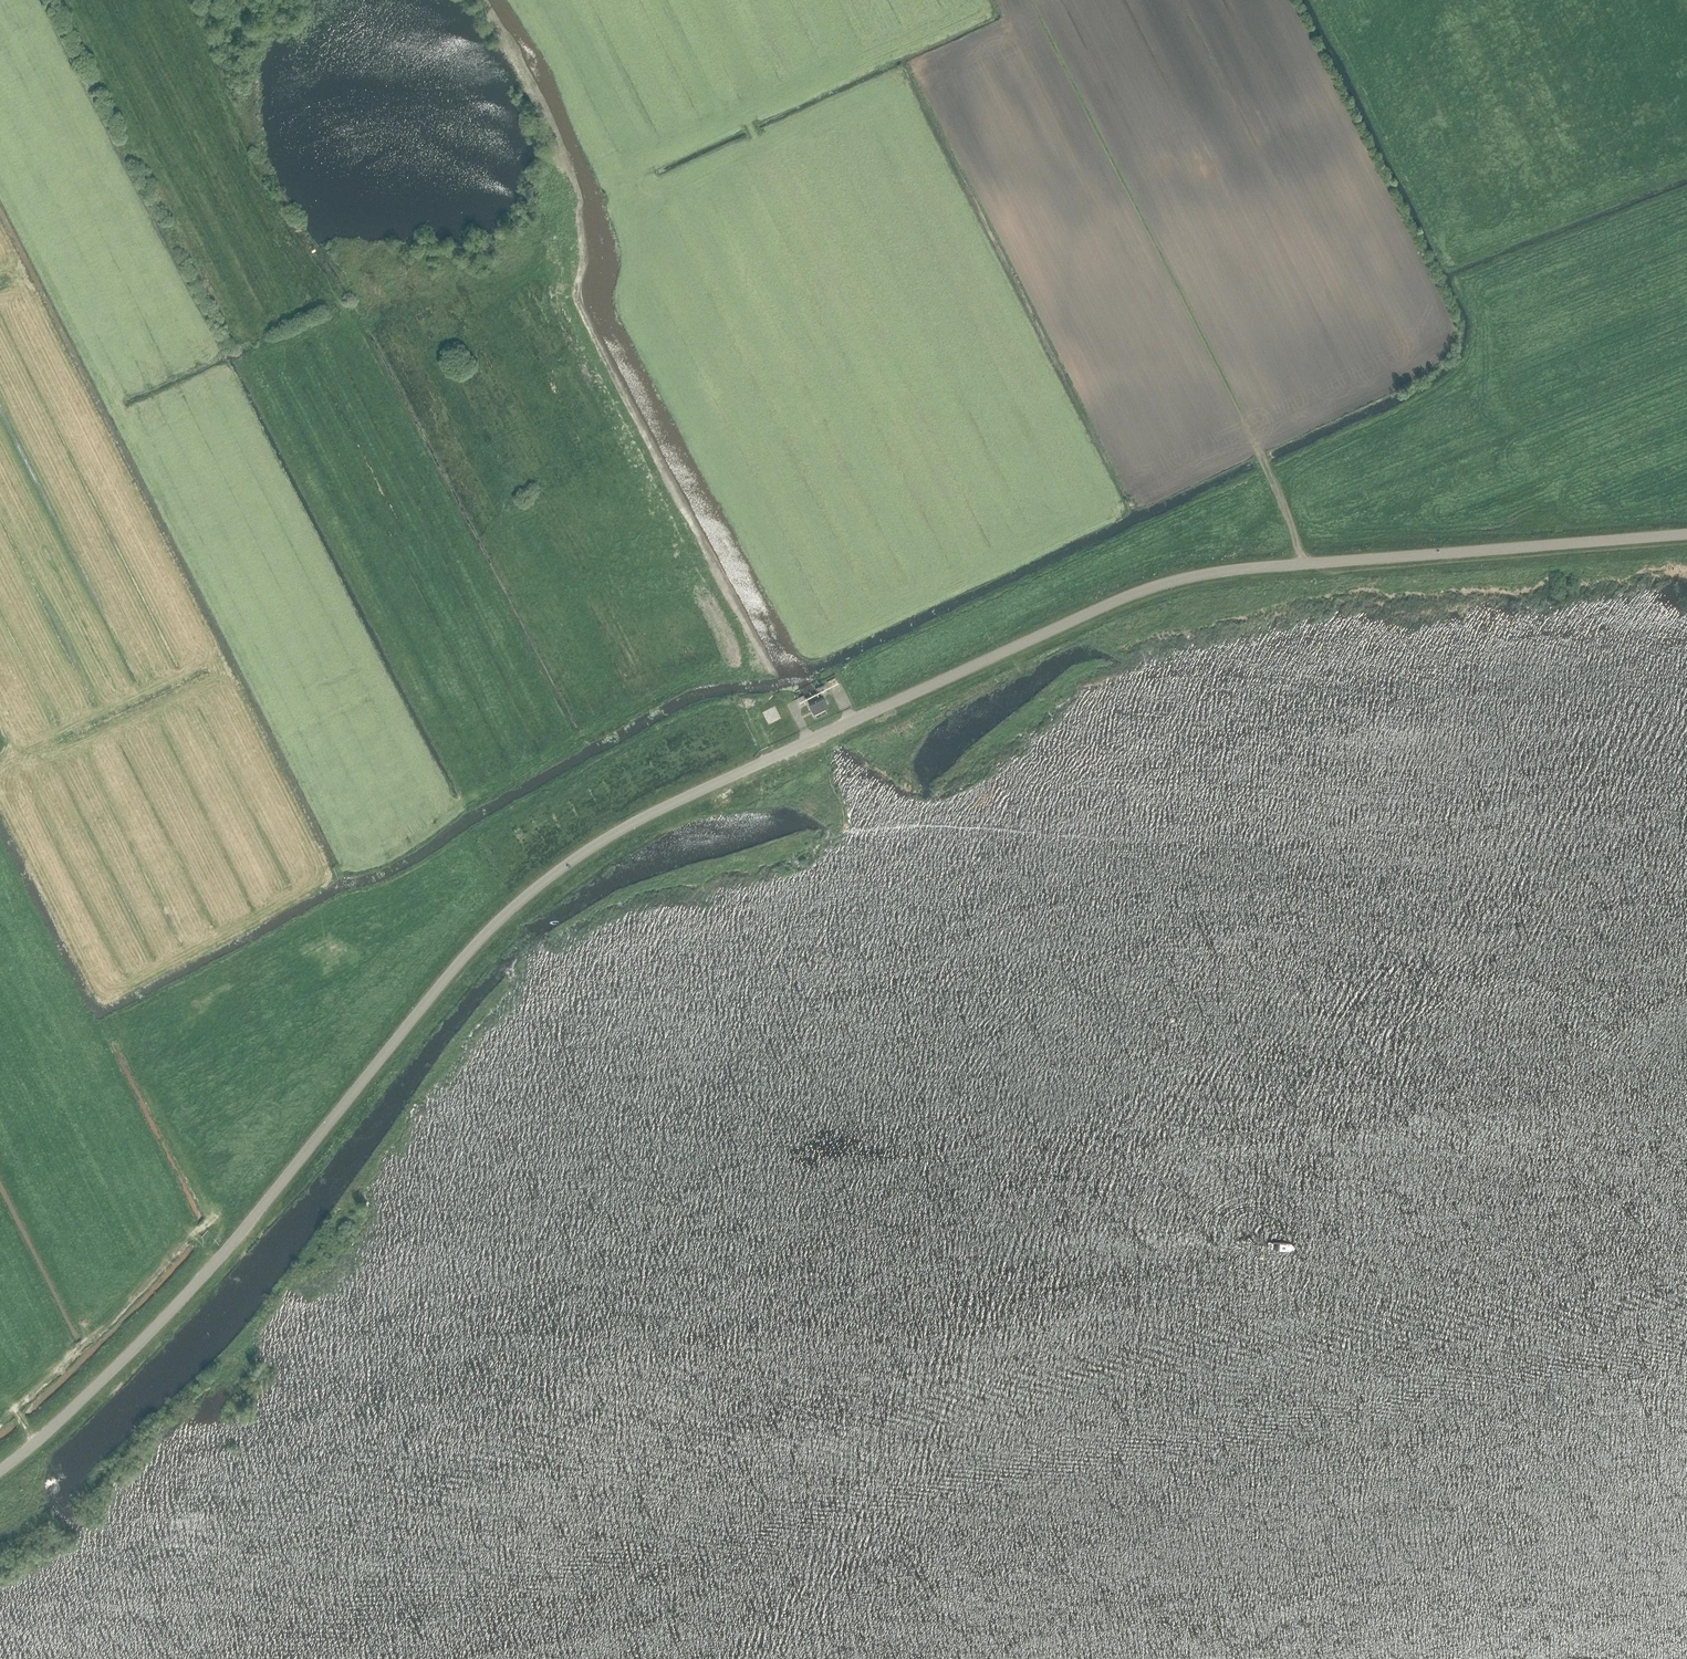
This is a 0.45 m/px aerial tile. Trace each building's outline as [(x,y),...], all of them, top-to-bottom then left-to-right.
[(814,714),(828,707),(823,697),(809,705),(814,714)]
